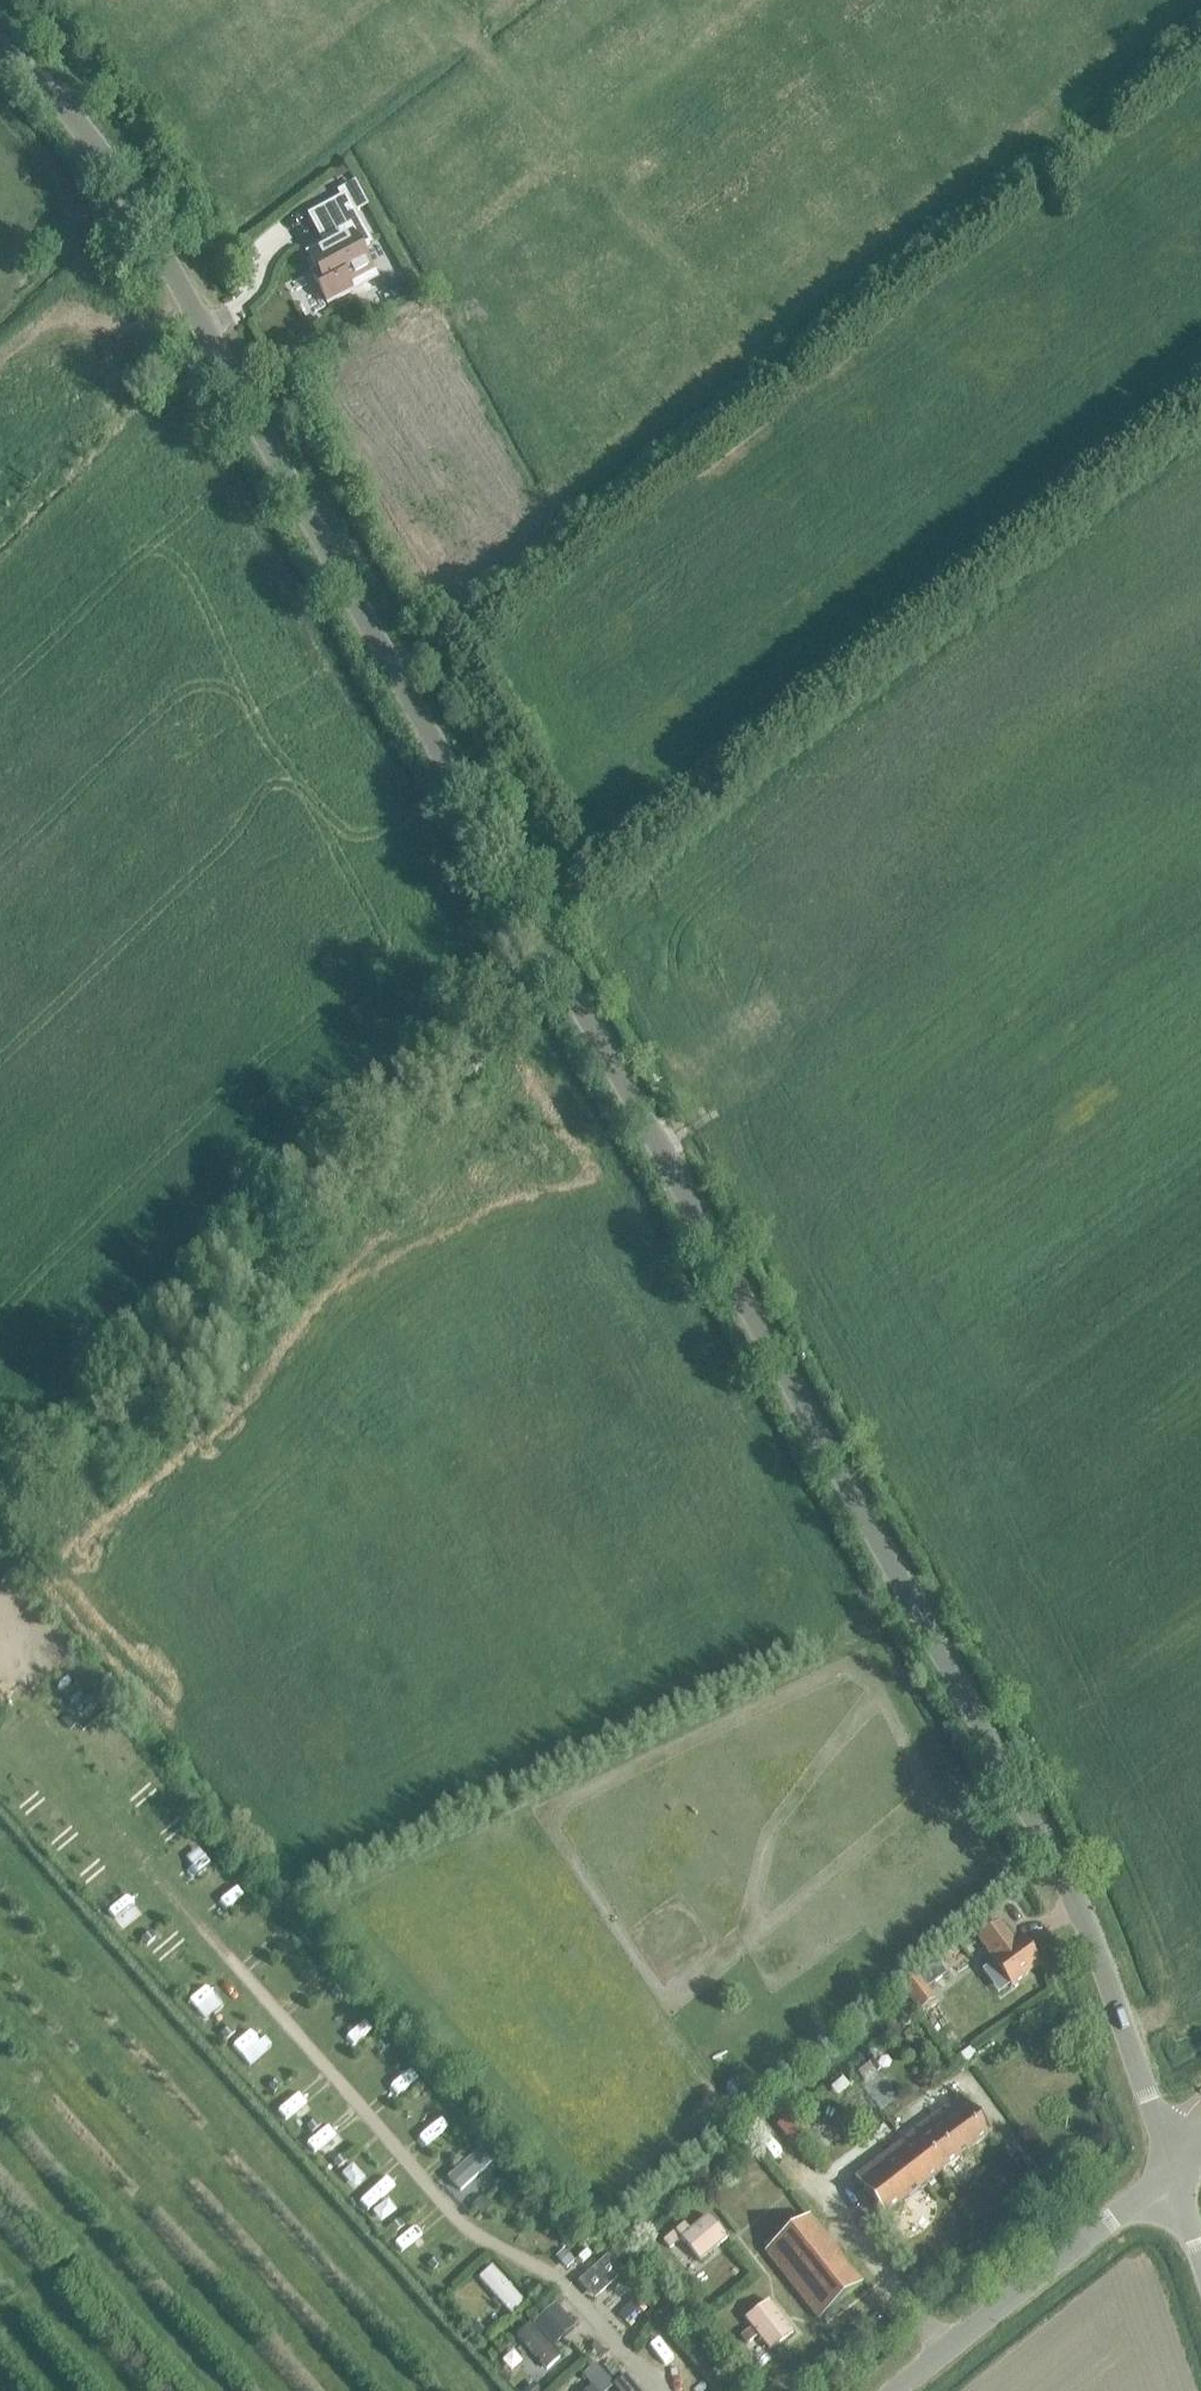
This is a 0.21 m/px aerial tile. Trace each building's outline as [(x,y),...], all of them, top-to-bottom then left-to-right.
[(309,273),(327,307),(379,280),(363,251),(373,245),(347,195),(307,216),(322,244),(305,254),(314,271),(309,273)] [(982,1951),(998,1971),(1010,1987),(1042,1962),(1013,1928),(982,1951)] [(901,1989),(918,2013),(936,2000),(918,1976),(901,1989)] [(854,2180),(883,2217),(990,2135),(960,2098),(911,2135),(912,2135),(854,2180)] [(680,2240),(699,2262),(726,2239),(707,2217),(680,2240)] [(767,2253),(819,2319),(863,2285),(810,2219),(767,2253)] [(578,2331),(546,2298),(521,2323),(552,2356),(578,2331)] [(745,2320),(769,2351),(792,2333),(768,2302),(745,2320)] [(565,2390),(583,2390),(602,2377),(595,2366),(564,2390),(565,2390)] [(626,2376),(614,2386),(617,2390),(638,2390),(626,2376)]
